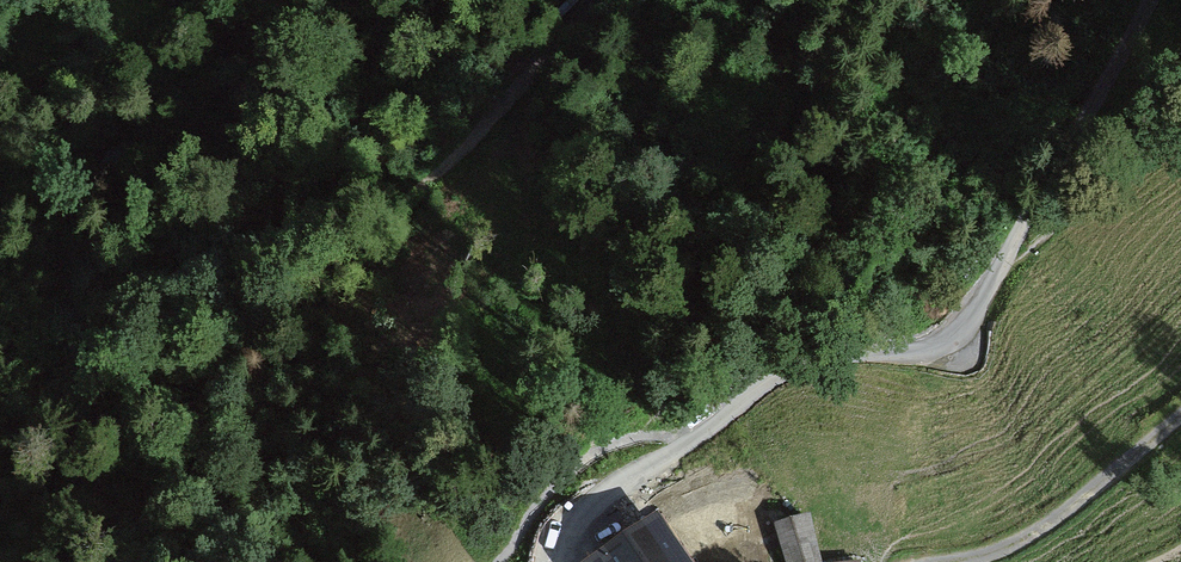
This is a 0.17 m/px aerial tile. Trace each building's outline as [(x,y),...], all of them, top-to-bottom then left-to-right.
[(585,561),(696,561),(662,511),(585,561)] [(780,524),(791,561),(823,561),(810,516),(780,524)]
